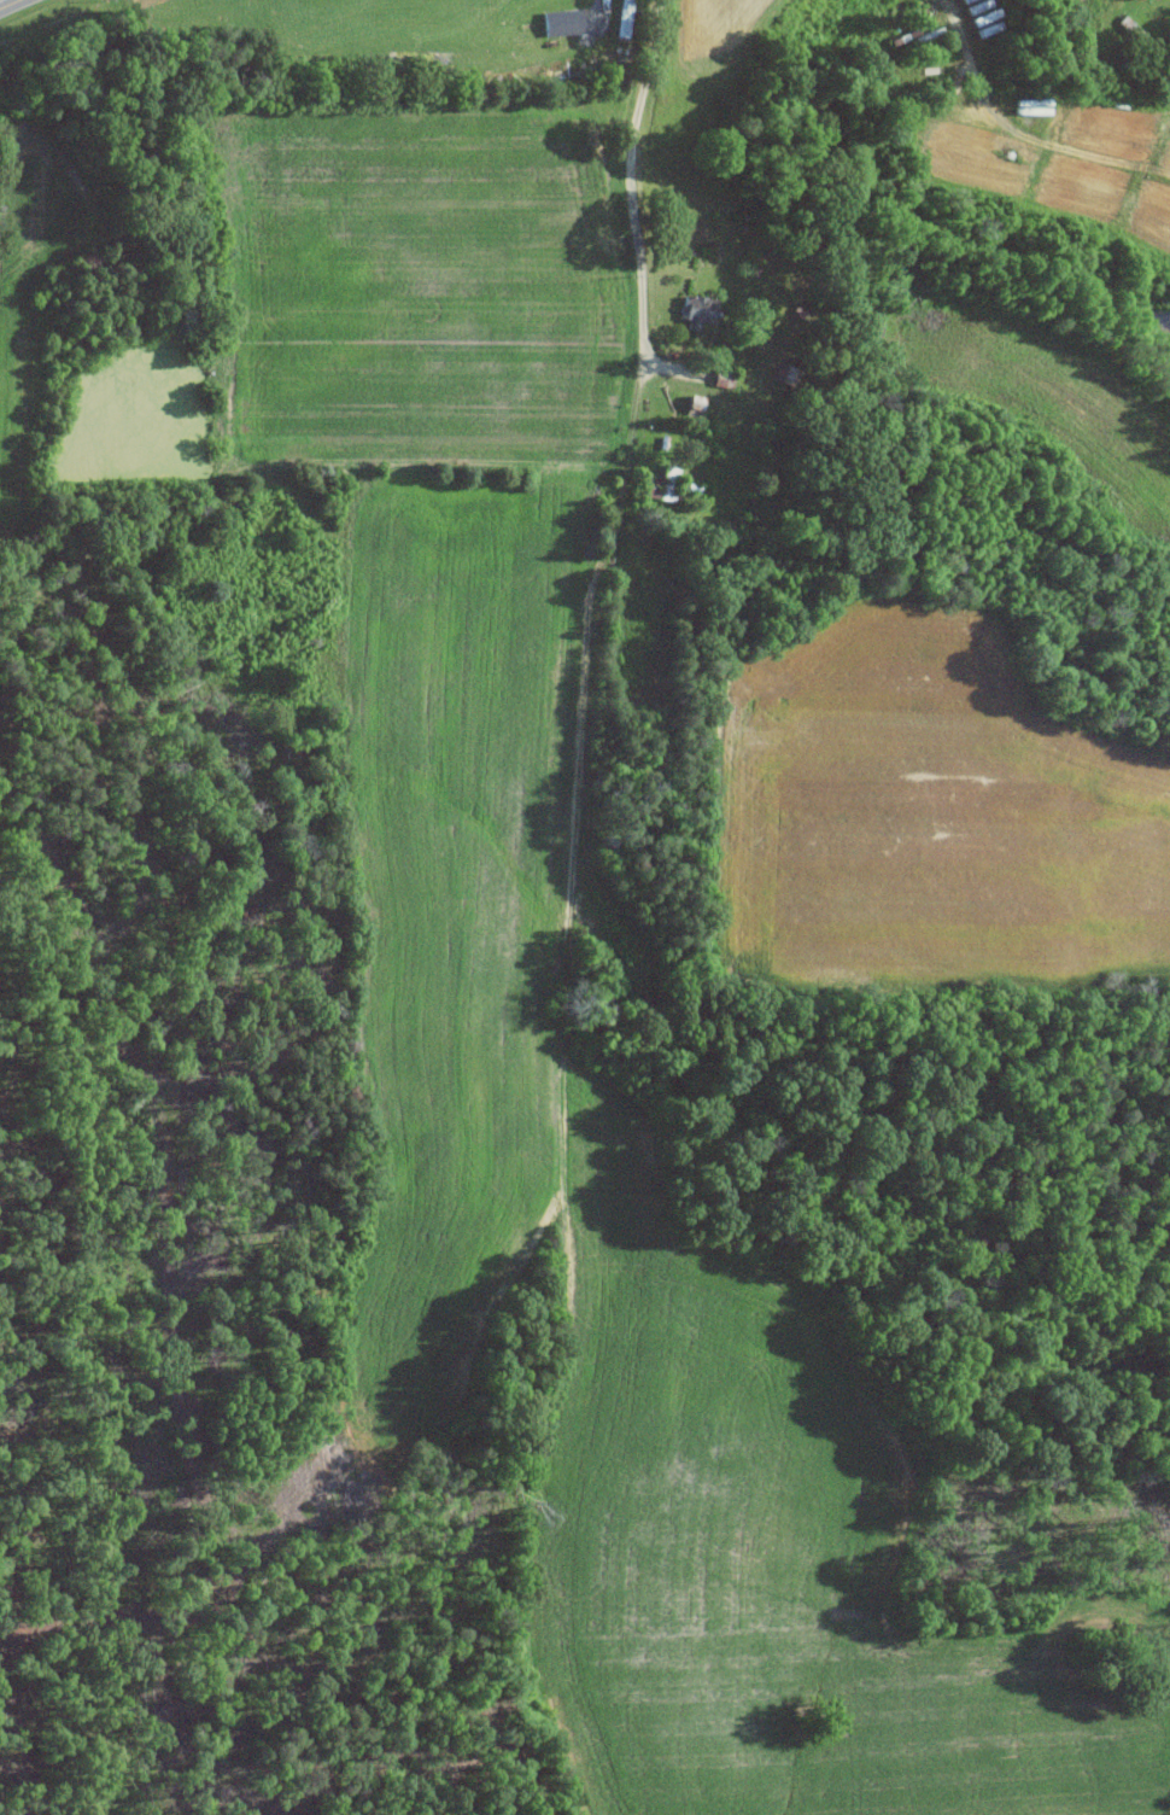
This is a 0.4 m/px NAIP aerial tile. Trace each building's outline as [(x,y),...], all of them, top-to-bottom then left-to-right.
[(687,319),(686,329),(699,331),(700,321),(712,322),(715,298),(683,294),(681,318),(687,319)] [(672,501),(676,467),(657,464),(655,485),(641,483),(639,496),(672,501)]
